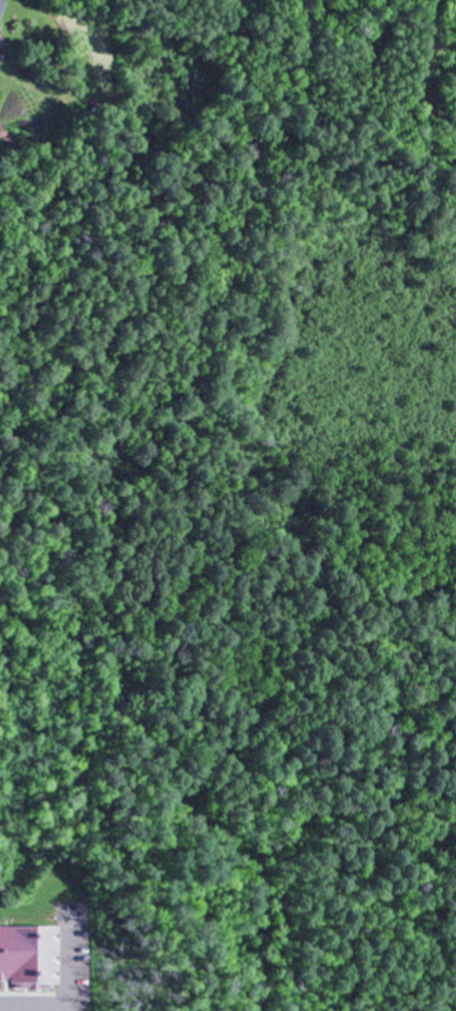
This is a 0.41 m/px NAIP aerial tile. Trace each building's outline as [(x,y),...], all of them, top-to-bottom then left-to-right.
[(59,985),(0,986),(0,925),(58,924),(59,985)]
